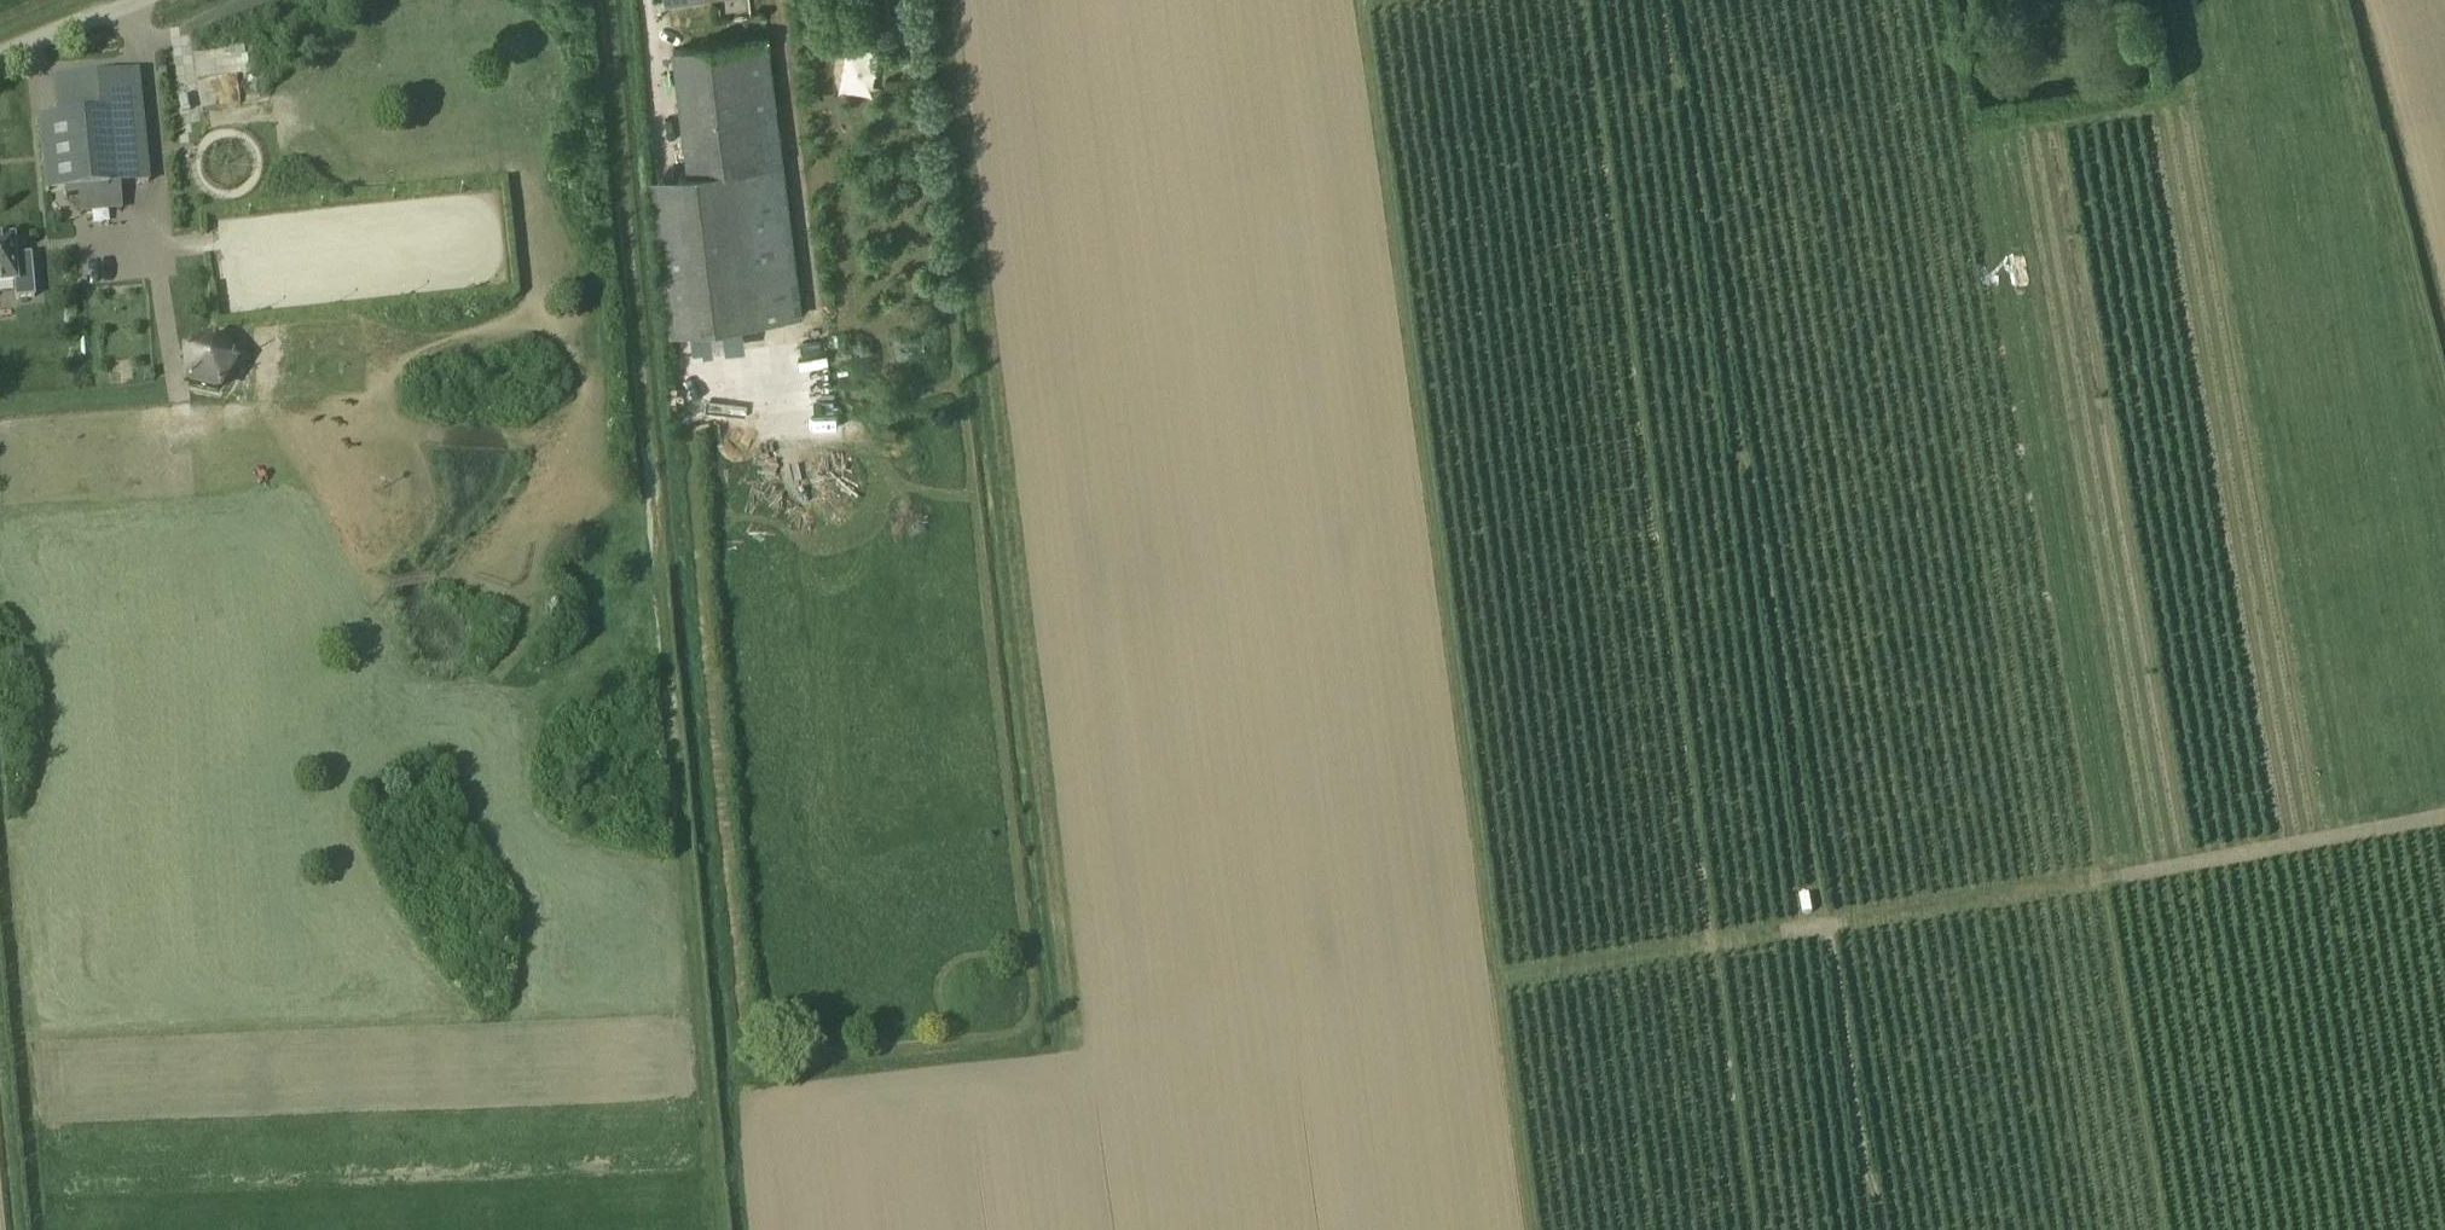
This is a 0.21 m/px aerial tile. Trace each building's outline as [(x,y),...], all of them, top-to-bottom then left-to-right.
[(688,171),(679,172),(698,329),(804,317),(769,37),(673,49),(688,171)] [(868,97),(884,54),(853,43),(837,85),(868,97)] [(150,184),(143,110),(139,72),(54,79),(58,118),(38,119),(46,194),(67,192),(120,187),(150,184)] [(120,187),(67,192),(67,200),(79,198),(81,216),(122,212),(120,187)] [(35,297),(31,255),(14,256),(13,242),(14,242),(14,240),(0,241),(0,285),(15,284),(16,299),(35,297)] [(220,334),(185,356),(210,379),(246,382),(257,354),(220,334)] [(1800,889),(1803,918),(1815,917),(1811,888),(1800,889)]
